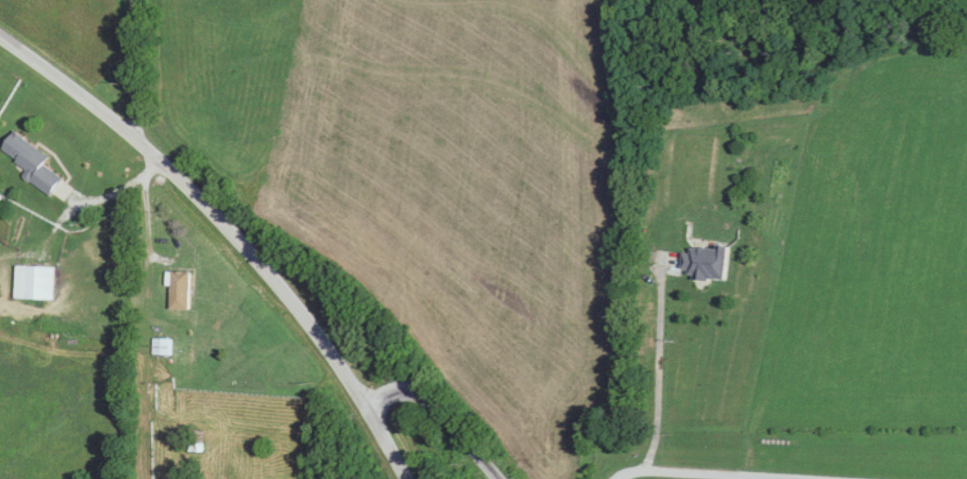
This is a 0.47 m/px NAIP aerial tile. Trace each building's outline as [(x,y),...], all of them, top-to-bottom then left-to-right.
[(849,45),(854,30),(847,28),(841,42),(849,45)] [(10,131),(0,145),(0,157),(50,192),(60,178),(40,164),(46,156),(10,131)] [(681,279),(725,281),(727,243),(688,241),(687,252),(682,252),(681,279)] [(51,299),(51,266),(11,266),(11,299),(51,299)] [(187,271),(166,271),(166,309),(187,309),(187,271)] [(150,338),(150,354),(170,354),(170,338),(150,338)] [(172,378),(172,365),(158,365),(158,378),(172,378)]
